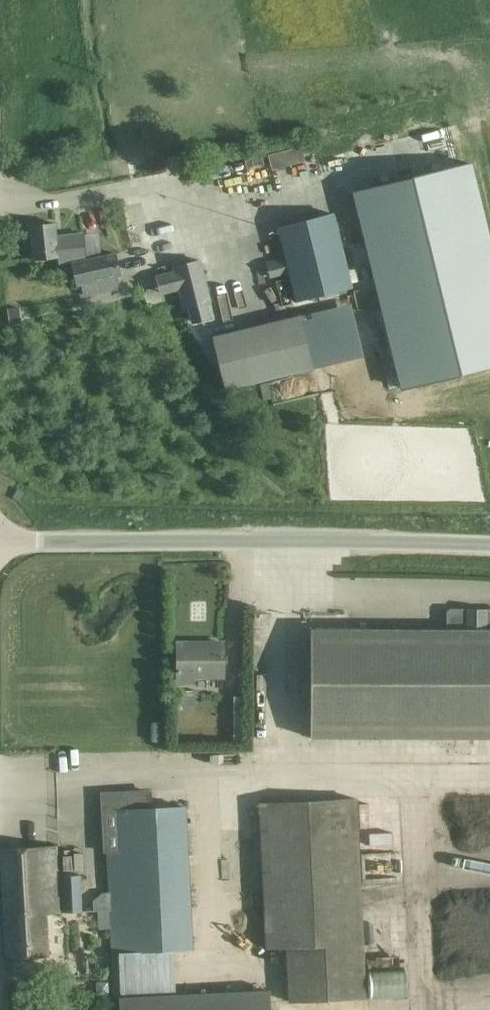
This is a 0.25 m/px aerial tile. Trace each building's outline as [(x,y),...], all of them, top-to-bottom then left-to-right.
[(300,145),(268,154),(272,169),(304,161),(300,145)] [(352,192),(390,387),(489,368),(489,282),(469,169),(352,192)] [(352,288),(333,214),(278,227),(296,303),(352,288)] [(77,285),(121,276),(117,254),(87,258),(83,232),(57,236),(55,223),(31,226),(34,260),(58,257),(72,255),(73,263),(72,263),(77,285)] [(172,268),(183,310),(212,302),(201,260),(172,268)] [(164,299),(163,285),(146,287),(147,301),(164,299)] [(317,348),(348,341),(341,306),(310,312),(317,348)] [(20,307),(7,309),(10,325),(22,323),(20,307)] [(300,316),(212,337),(225,391),(313,370),(300,316)] [(488,609),(485,612),(485,617),(467,617),(467,612),(464,609),(450,609),(447,612),(446,629),(311,629),(310,738),(489,738),(489,609),(488,609)] [(223,677),(223,663),(223,643),(222,643),(222,647),(193,647),(193,643),(177,643),(177,684),(193,684),(193,677),(223,677)] [(267,948),(287,947),(289,1001),(366,997),(356,798),(260,803),(267,948)] [(105,811),(109,893),(106,893),(94,904),(94,911),(110,911),(112,953),(117,953),(179,950),(192,949),(185,807),(105,811)] [(0,848),(5,958),(47,956),(45,914),(81,912),(80,875),(57,876),(56,846),(0,848)] [(117,953),(121,999),(180,996),(179,950),(117,953)] [(270,992),(180,996),(121,999),(120,999),(121,1009),(270,1009),(270,992)]
